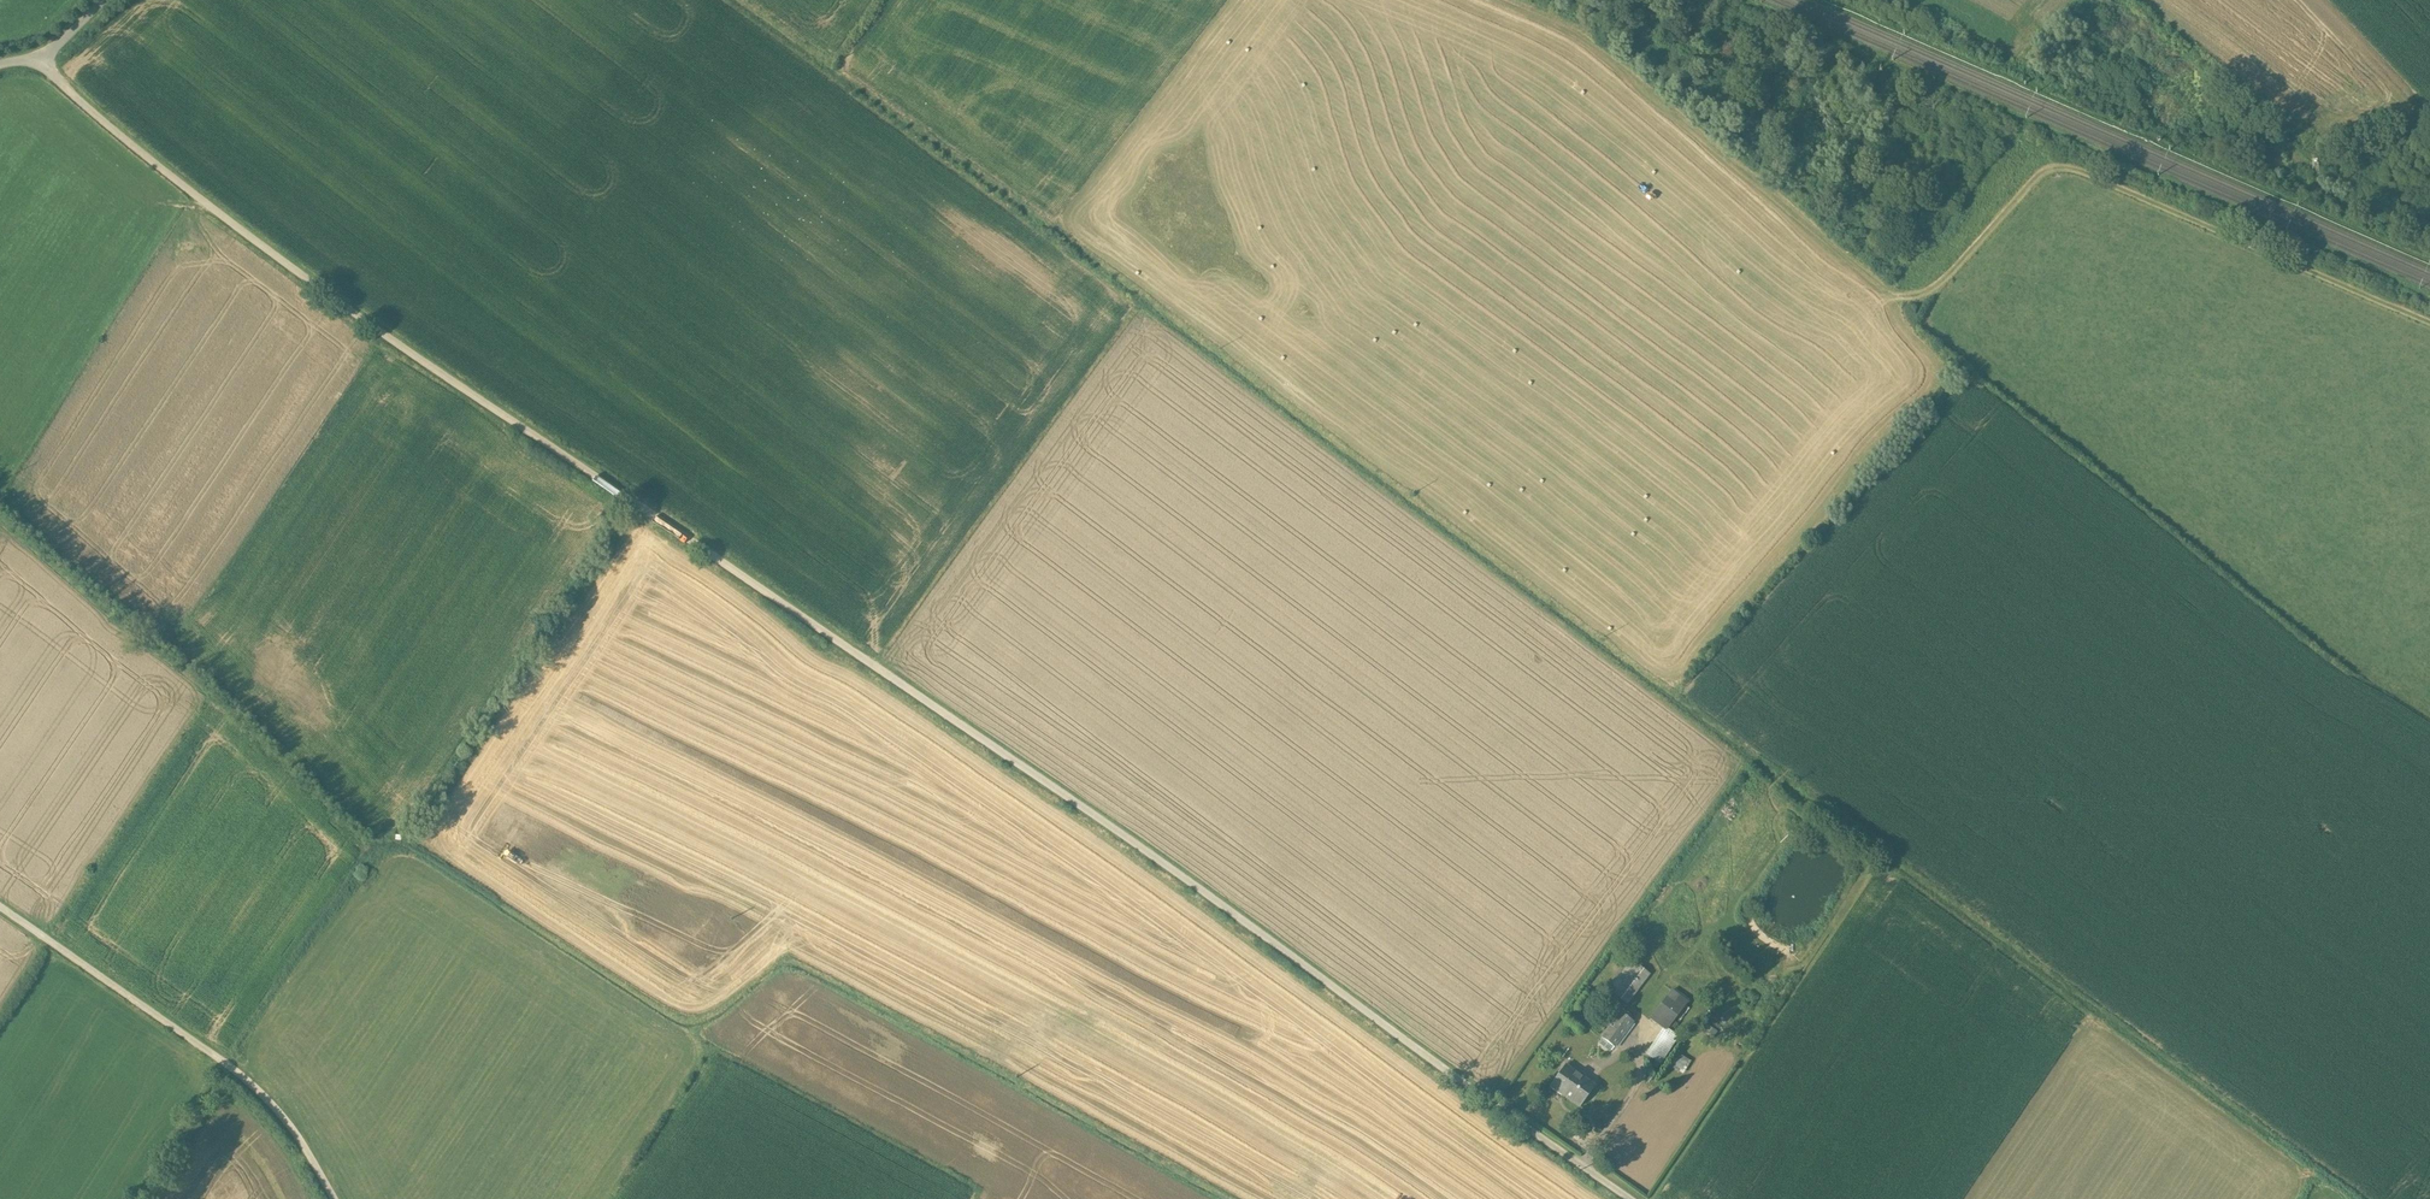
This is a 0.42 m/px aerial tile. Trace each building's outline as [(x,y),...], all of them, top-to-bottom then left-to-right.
[(1614,993),(1627,1003),(1649,975),(1635,965),(1614,993)] [(1691,1001),(1674,989),(1651,1021),(1668,1033),(1691,1001)] [(1635,1024),(1620,1013),(1600,1041),(1614,1052),(1635,1024)] [(1682,1044),(1668,1033),(1651,1056),(1665,1067),(1682,1044)] [(1682,1073),(1691,1060),(1680,1053),(1671,1066),(1682,1073)] [(1598,1089),(1566,1067),(1550,1091),(1582,1113),(1598,1089)]
